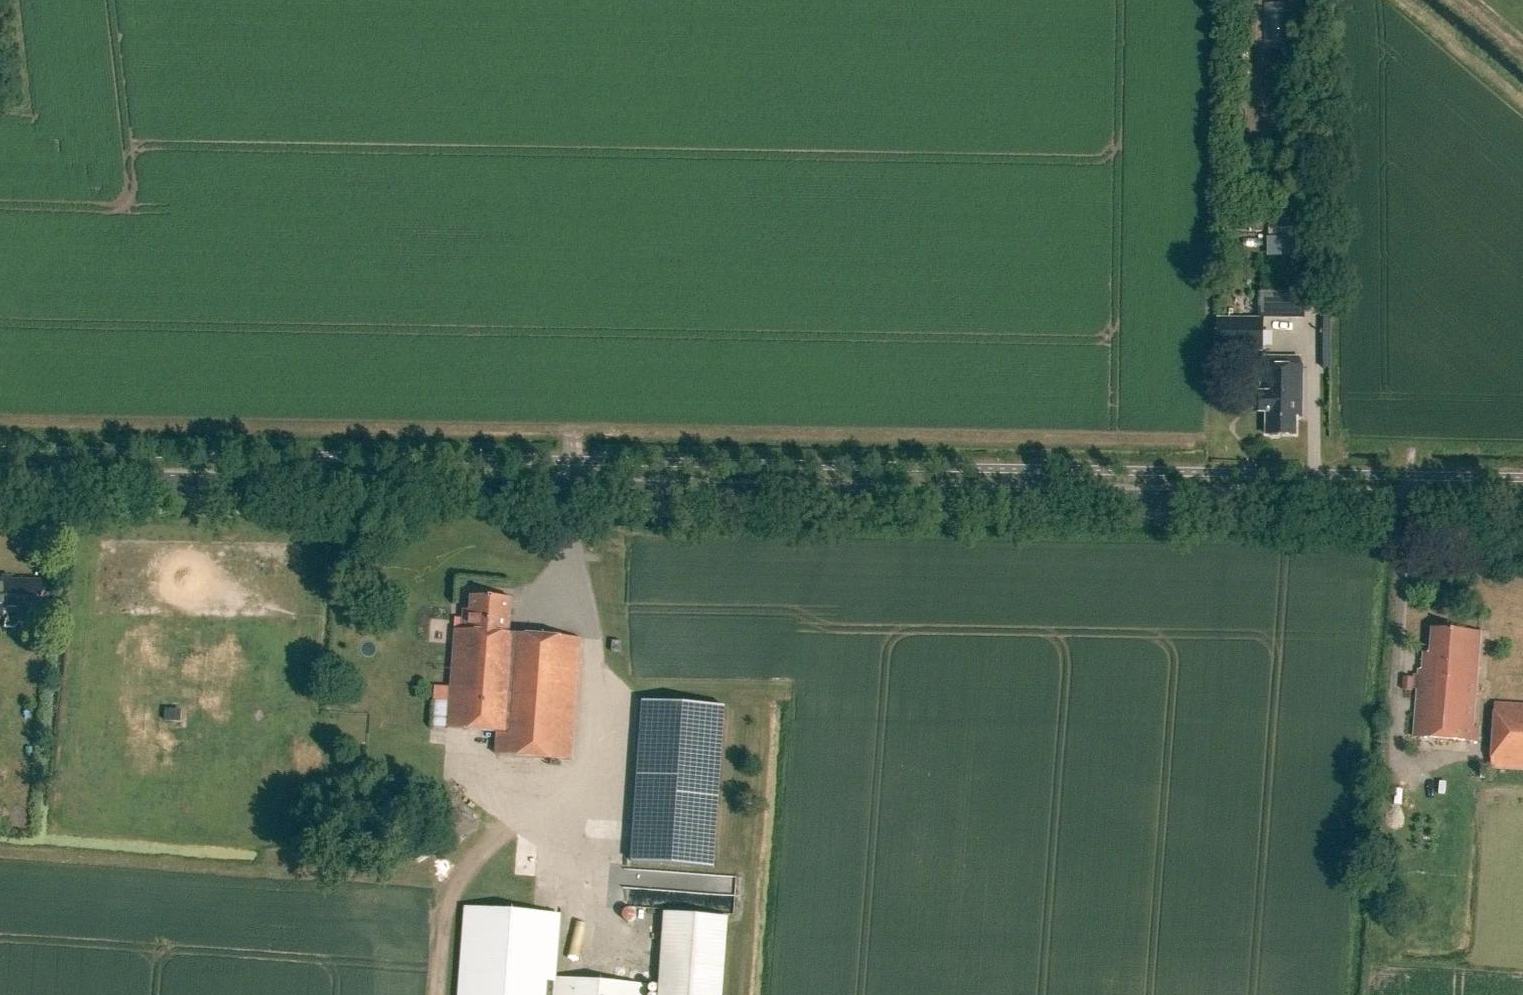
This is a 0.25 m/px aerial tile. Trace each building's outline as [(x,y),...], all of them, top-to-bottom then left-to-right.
[(1275,229),(1275,247),(1292,247),(1292,241),(1299,241),(1296,234),(1293,234),(1293,229),(1275,229)] [(1303,318),(1303,293),(1262,293),(1262,318),(1303,318)] [(1265,318),(1218,317),(1217,351),(1264,351),(1265,318)] [(1261,413),(1266,413),(1266,435),(1296,435),(1296,418),(1302,419),(1303,367),(1261,366),(1261,413)] [(0,582),(0,620),(3,620),(4,629),(13,629),(16,627),(16,614),(40,614),(41,583),(0,582)] [(509,634),(512,599),(472,596),(469,627),(463,627),(463,631),(454,630),(446,729),(498,733),(496,755),(573,761),(582,640),(509,634)] [(1473,728),(1480,632),(1473,631),(1473,632),(1432,629),(1430,655),(1424,654),(1422,671),(1419,670),(1418,676),(1413,675),(1413,679),(1403,678),(1402,690),(1412,691),(1413,688),(1417,689),(1413,738),(1478,742),(1479,728),(1473,728)] [(613,642),(612,653),(620,653),(621,643),(613,642)] [(714,869),(725,707),(643,702),(632,863),(714,869)] [(1490,768),(1522,770),(1522,706),(1494,704),(1490,768)] [(647,989),(556,982),(560,919),(465,912),(459,994),(646,994),(647,989)] [(660,994),(722,994),(727,917),(666,913),(660,994)]
